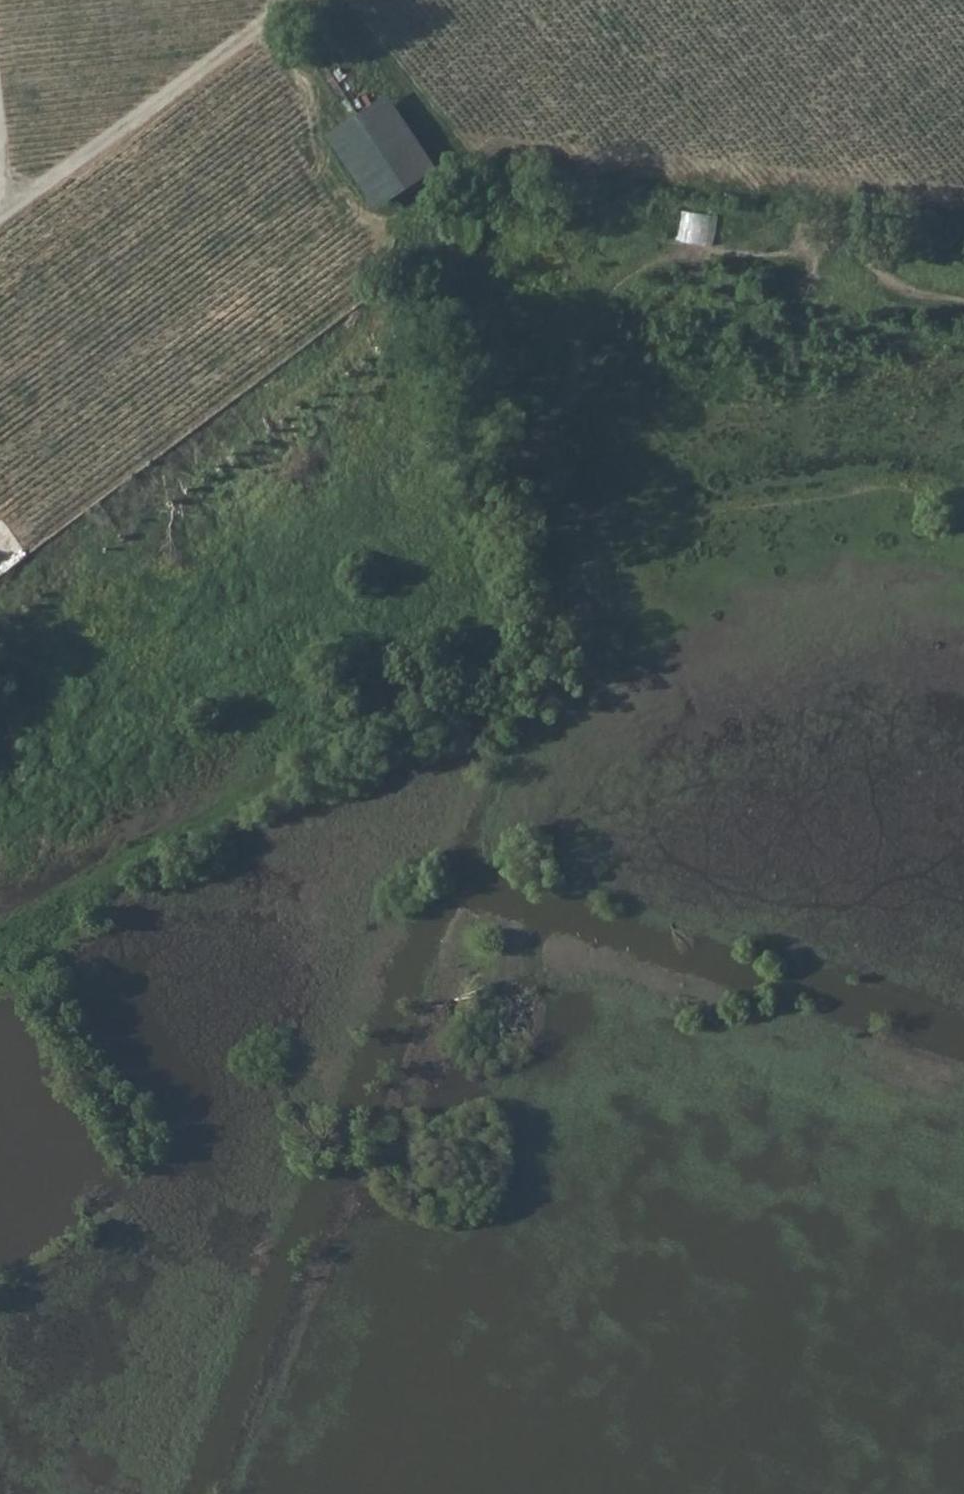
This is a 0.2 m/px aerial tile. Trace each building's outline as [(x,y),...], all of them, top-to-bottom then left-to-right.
[(330,131),(376,208),(440,170),(394,93),(330,131)]
